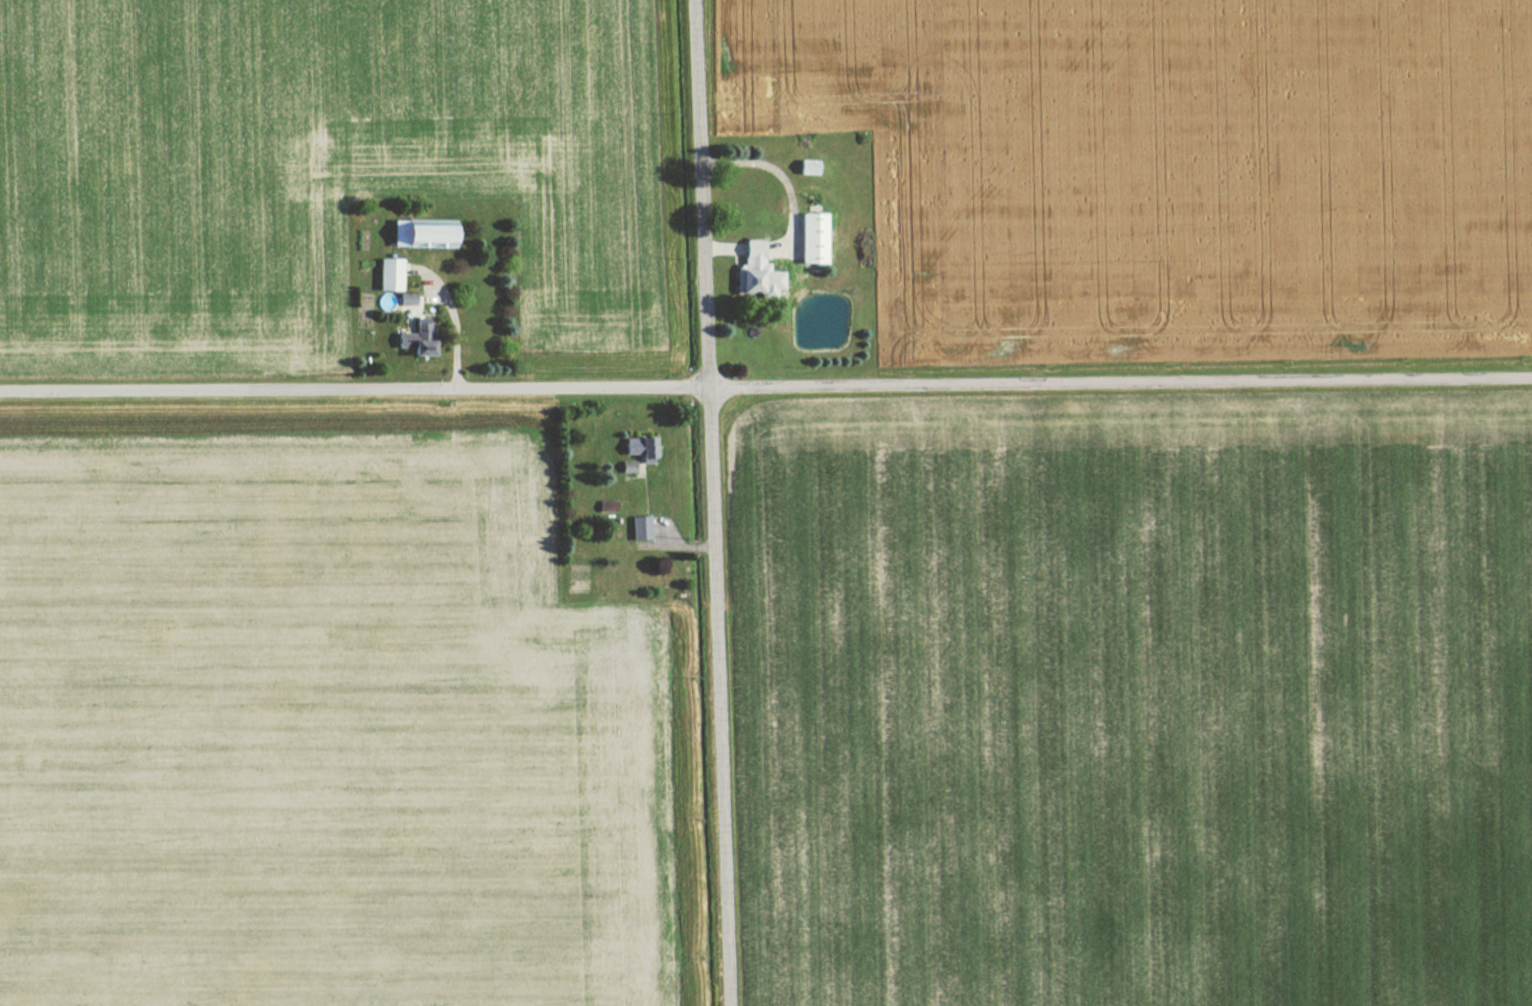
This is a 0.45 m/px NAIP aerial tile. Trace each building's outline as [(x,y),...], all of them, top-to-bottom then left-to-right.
[(822,213),(797,213),(797,263),(823,263),(822,213)] [(448,248),(449,220),(389,219),(389,247),(448,248)] [(760,240),(738,240),(737,292),(780,293),(780,272),(766,271),(766,263),(759,263),(760,240)] [(375,290),(398,291),(398,258),(376,258),(375,290)] [(408,355),(427,355),(427,331),(414,332),(393,333),(394,347),(408,347),(408,355)] [(636,437),(637,455),(650,454),(650,437),(636,437)] [(612,512),(612,501),(596,502),(597,512),(612,512)] [(646,516),(638,517),(638,538),(646,538),(646,516)]
